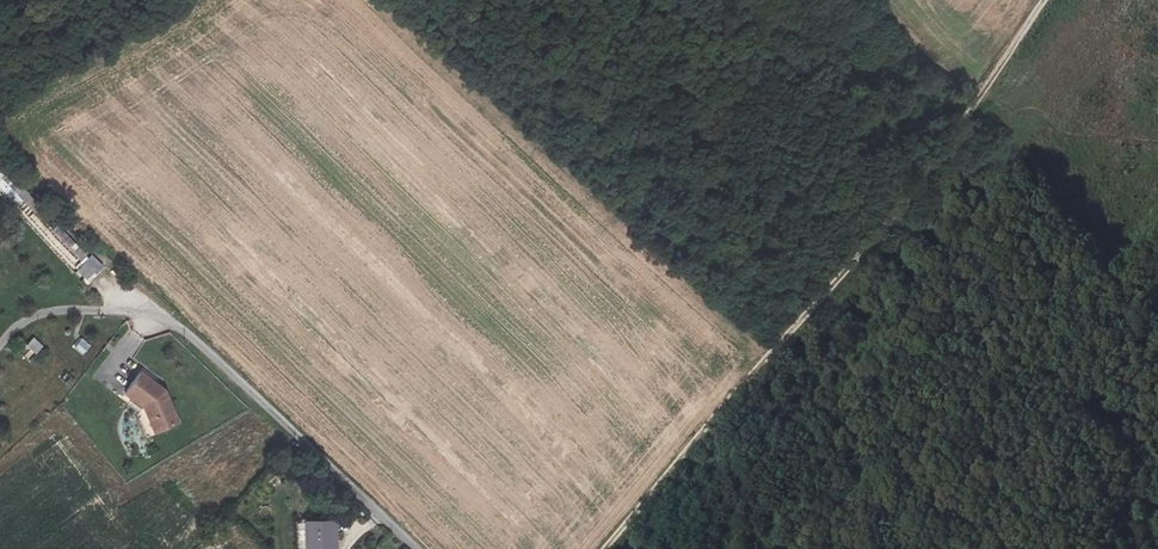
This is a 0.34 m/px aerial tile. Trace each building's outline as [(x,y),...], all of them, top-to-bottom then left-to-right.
[(87,279),(103,265),(91,254),(89,258),(72,240),(65,246),(81,265),(77,269),(87,279)] [(35,354),(44,345),(34,335),(26,344),(35,354)] [(81,356),(91,347),(82,338),(73,347),(81,356)] [(62,380),(66,384),(73,376),(68,372),(62,380)] [(136,372),(119,391),(136,406),(145,414),(150,430),(169,424),(158,392),(136,372)] [(145,414),(136,406),(144,432),(150,430),(145,414)] [(337,548),(335,521),(305,521),(305,548),(336,548),(337,548)]
